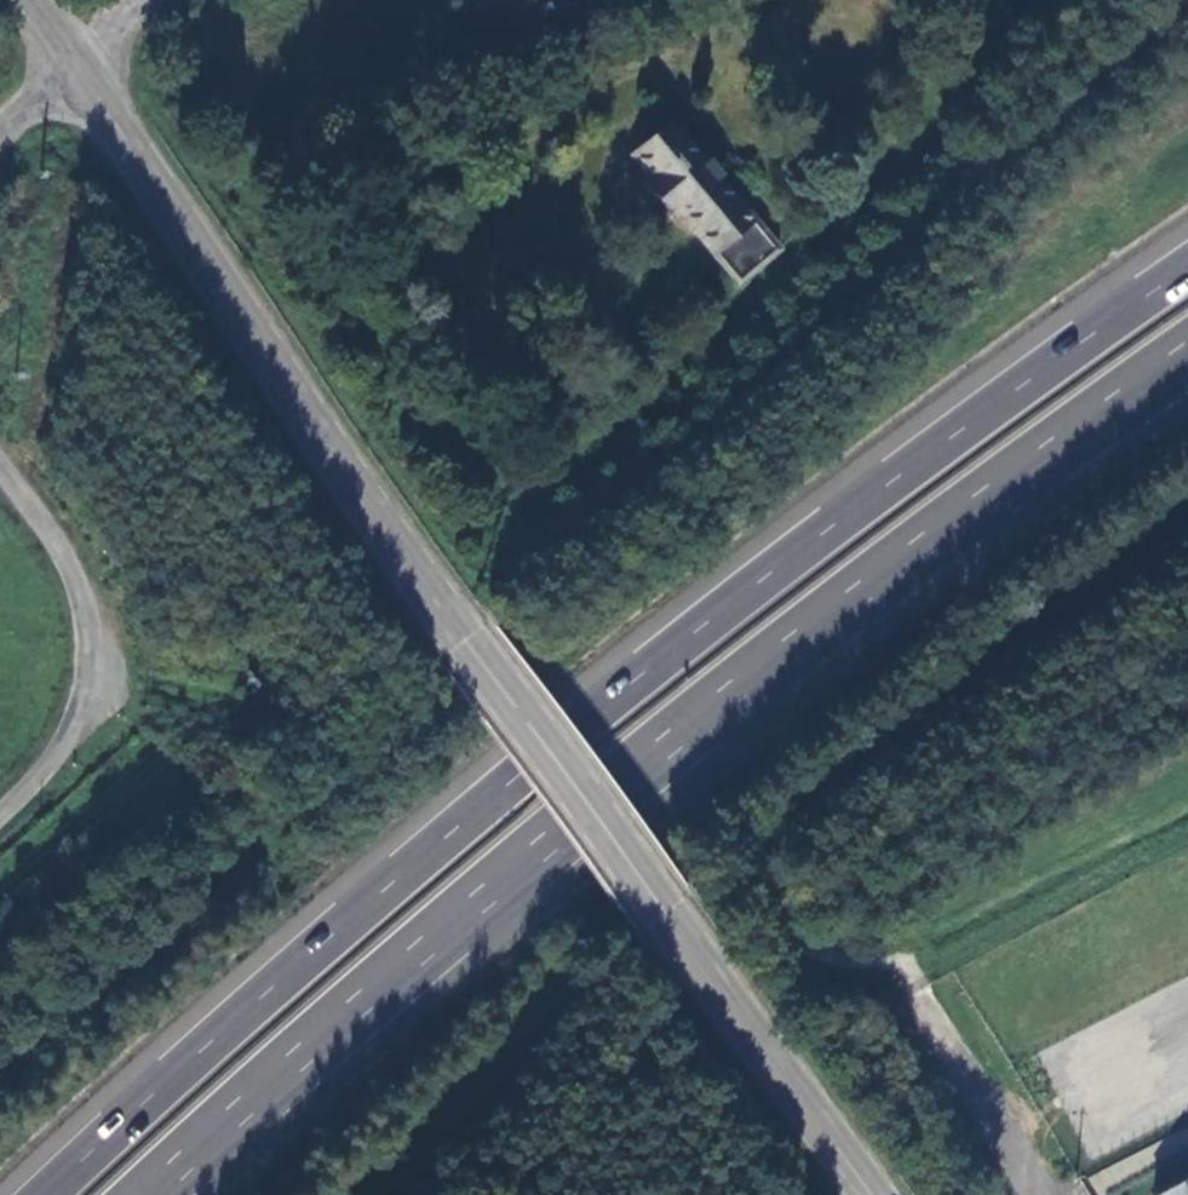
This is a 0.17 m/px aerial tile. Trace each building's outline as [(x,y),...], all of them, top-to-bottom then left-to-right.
[(674,123),(631,156),(644,174),(639,180),(671,220),(677,216),(737,285),(782,249),(674,123)] [(1163,1194),(1187,1194),(1187,1180),(1163,1194)]
